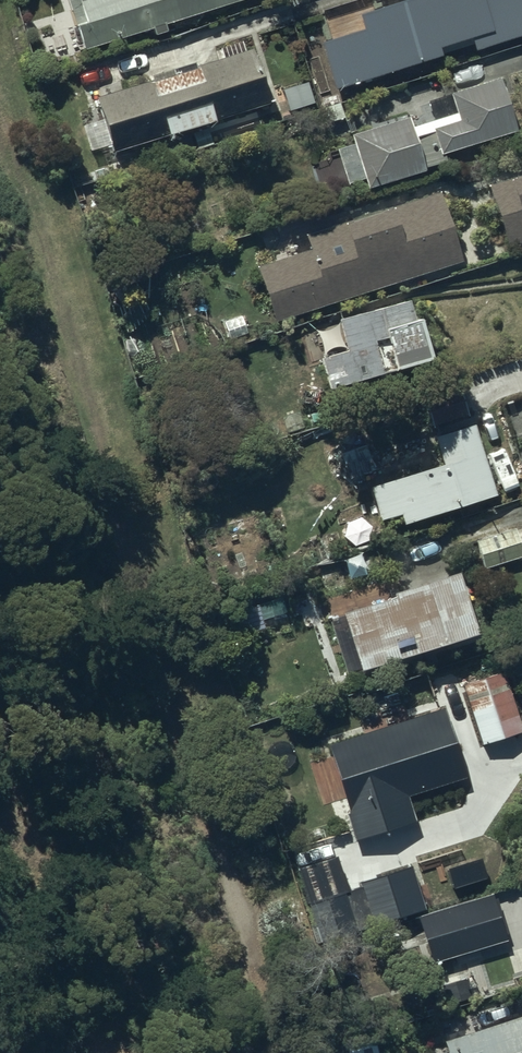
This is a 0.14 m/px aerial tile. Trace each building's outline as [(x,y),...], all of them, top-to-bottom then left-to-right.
[(80,50),(149,29),(151,37),(162,33),(160,27),(244,0),(65,0),(80,50)] [(329,89),(469,46),(470,50),(521,35),(521,0),(405,0),(350,17),(355,32),(315,44),(329,89)] [(96,100),(113,153),(269,104),(253,52),(96,100)] [(431,118),(454,111),(457,121),(430,129),(437,152),(513,130),(498,78),(448,92),(426,99),(431,118)] [(346,135),(349,145),(332,150),(342,183),(359,178),(362,188),(418,171),(402,118),(346,135)] [(510,244),(514,255),(521,253),(521,173),(485,185),(504,246),(510,244)] [(254,266),(271,321),(457,261),(435,192),(301,235),(306,250),(254,266)] [(326,359),(334,388),(430,360),(412,299),(341,320),(350,351),(326,359)] [(421,397),(431,426),(464,415),(454,386),(421,397)] [(396,515),(398,524),(492,496),(472,426),(431,438),(438,464),(366,485),(376,521),(396,515)] [(486,567),(521,556),(521,555),(514,529),(477,540),(486,567)] [(336,608),(355,670),(469,634),(450,572),(336,608)] [(503,672),(458,685),(477,745),(521,732),(503,672)] [(462,778),(440,707),(321,743),(351,841),(413,822),(405,796),(462,778)] [(334,837),(286,853),(316,943),(352,931),(339,893),(345,892),(335,861),(341,858),(334,837)] [(409,867),(357,883),(370,925),(422,910),(409,867)] [(457,903),(432,911),(418,915),(412,917),(426,963),(504,940),(490,894),(457,903)] [(465,977),(438,985),(444,1007),(472,998),(465,977)] [(440,1041),(444,1052),(521,1052),(521,1013),(440,1041)] [(344,1052),(382,1052),(377,1033),(341,1042),(344,1052)]
